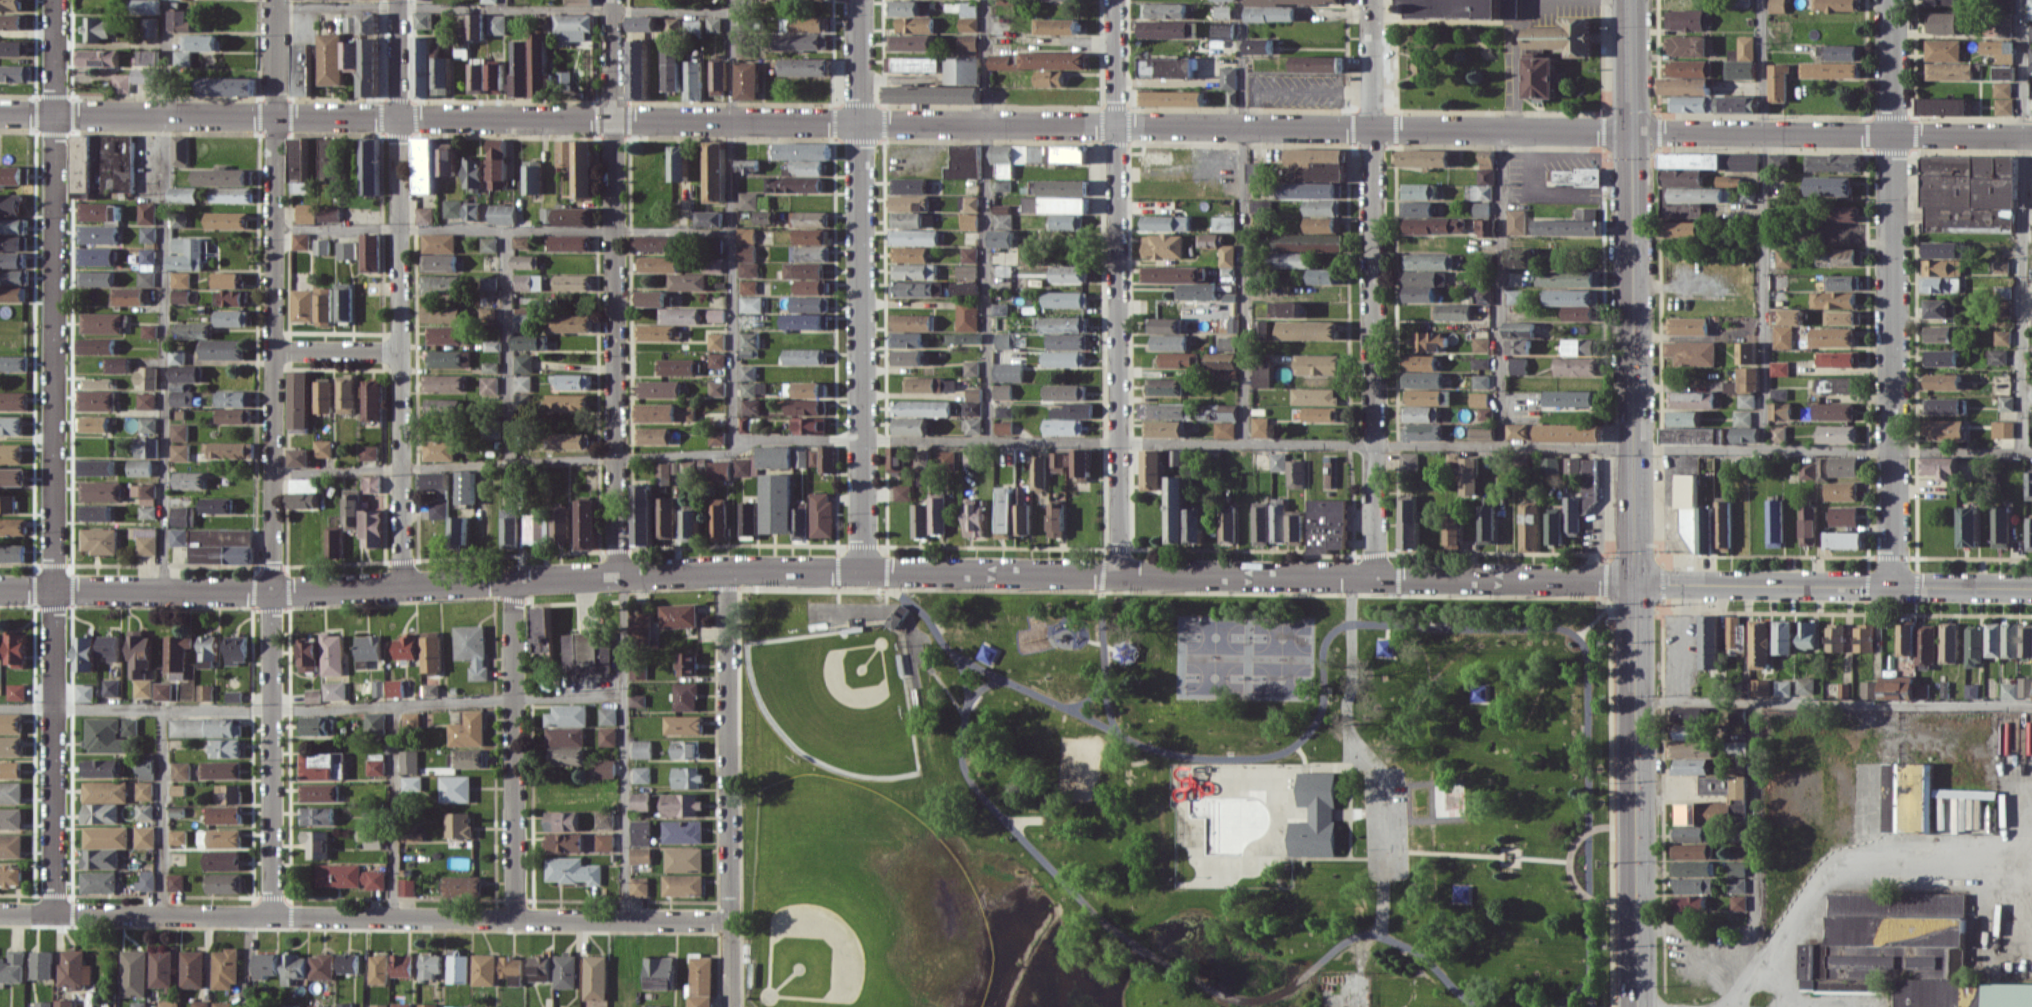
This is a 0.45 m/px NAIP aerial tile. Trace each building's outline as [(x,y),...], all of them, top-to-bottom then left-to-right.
[(19,11),(20,0),(0,0),(0,11),(19,11)] [(129,13),(158,13),(158,0),(129,0),(129,13)] [(900,0),(888,0),(887,15),(918,16),(919,1),(900,0)] [(1294,4),(1344,4),(1344,0),(1246,0),(1246,21),(1294,21),(1294,4)] [(1402,13),(1411,13),(1411,18),(1515,18),(1515,0),(1402,0),(1402,13)] [(1769,12),(1785,13),(1786,0),(1770,0),(1769,12)] [(1858,11),(1858,0),(1813,0),(1813,10),(1858,11)] [(1143,18),(1186,18),(1187,3),(1144,2),(1143,18)] [(1215,18),(1232,18),(1232,5),(1215,5),(1215,18)] [(169,31),(192,32),(192,21),(186,21),(186,10),(169,9),(169,31)] [(1704,9),(1666,9),(1666,29),(1712,29),(1712,15),(1704,15),(1704,9)] [(431,12),(413,12),(414,28),(431,28),(431,12)] [(1962,34),(1962,12),(1927,12),(1927,33),(1962,34)] [(358,34),(378,34),(378,13),(358,13),(358,34)] [(469,38),(484,38),(483,13),(468,13),(469,38)] [(2012,36),(2013,14),(1993,13),(1992,35),(2012,36)] [(25,14),(0,14),(0,29),(25,29),(25,14)] [(504,14),(486,15),(487,35),(505,35),(504,14)] [(592,14),(554,14),(554,40),(586,40),(586,31),(592,31),(592,14)] [(655,15),(629,16),(629,31),(655,31),(655,15)] [(108,37),(109,21),(100,21),(100,17),(84,16),(84,26),(82,26),(81,41),(99,41),(99,37),(108,37)] [(933,30),(932,16),(896,17),(896,31),(933,30)] [(1519,28),(1560,28),(1560,16),(1585,16),(1585,58),(1564,58),(1564,50),(1535,50),(1535,58),(1550,58),(1550,87),(1550,101),(1519,100),(1519,58),(1519,28)] [(157,17),(141,17),(141,37),(157,37),(157,17)] [(680,17),(665,18),(665,32),(680,31),(680,17)] [(721,32),(721,17),(706,17),(706,32),(721,32)] [(977,31),(977,17),(959,17),(959,31),(977,31)] [(1077,19),(1035,18),(1035,33),(1077,35),(1077,19)] [(701,20),(683,20),(683,35),(700,35),(701,20)] [(1195,38),(1195,21),(1141,20),(1141,37),(1195,38)] [(1234,39),(1234,26),(1213,25),(1212,38),(1234,39)] [(454,58),(467,58),(468,27),(455,26),(454,58)] [(317,85),(340,84),(340,33),(316,33),(317,85)] [(530,33),(531,96),(546,95),(545,33),(530,33)] [(826,33),(778,33),(777,49),(826,49),(826,33)] [(171,66),(189,65),(188,51),(216,50),(216,34),(183,35),(184,50),(170,51),(171,66)] [(933,50),(933,34),(891,34),(891,50),(933,50)] [(977,34),(958,34),(958,50),(977,50),(977,34)] [(433,97),(431,35),(413,36),(414,98),(433,97)] [(1666,35),(1665,55),(1711,55),(1712,36),(1666,35)] [(1754,36),(1738,36),(1737,58),(1754,59),(1754,36)] [(377,38),(359,38),(360,95),(378,95),(377,38)] [(1246,53),(1272,54),(1272,38),(1247,38),(1246,53)] [(647,39),(629,39),(628,100),(646,100),(647,39)] [(1961,61),(1961,39),(1926,39),(1926,61),(1961,61)] [(0,40),(0,55),(25,56),(25,40),(0,40)] [(527,40),(511,40),(510,96),(526,96),(527,40)] [(1981,52),(2013,53),(2013,41),(1981,40),(1981,52)] [(357,41),(342,41),(342,70),(357,70),(357,41)] [(1828,44),(1818,44),(1818,61),(1829,61),(1828,44)] [(1860,60),(1860,45),(1829,44),(1829,60),(1860,60)] [(664,91),(680,90),(679,45),(663,46),(664,91)] [(116,50),(74,49),(73,65),(116,66),(116,50)] [(157,64),(157,49),(137,49),(137,64),(157,64)] [(990,52),(990,68),(1087,69),(1087,53),(990,52)] [(1342,72),(1342,56),(1293,55),(1293,71),(1342,72)] [(449,56),(433,56),(433,94),(450,94),(449,56)] [(980,84),(980,57),(946,56),(945,83),(980,84)] [(830,76),(830,58),(781,57),(781,75),(830,76)] [(887,71),(940,72),(941,58),(888,57),(887,71)] [(1193,57),(1142,57),(1142,77),(1193,77),(1193,57)] [(1667,74),(1712,75),(1712,60),(1667,59),(1667,74)] [(683,60),(683,100),(701,100),(700,60),(683,60)] [(724,60),(709,61),(709,95),(725,94),(724,60)] [(1755,79),(1756,60),(1726,60),(1726,78),(1755,79)] [(1860,78),(1860,62),(1803,61),(1803,77),(1860,78)] [(758,62),(736,62),(736,99),(758,99),(758,62)] [(1972,80),(1973,63),(1926,62),(1926,79),(1972,80)] [(484,63),(469,63),(469,93),(485,93),(484,63)] [(486,63),(486,93),(501,93),(502,64),(486,63)] [(1788,101),(1788,63),(1769,63),(1769,102),(1788,101)] [(28,66),(0,65),(0,80),(28,81),(28,66)] [(2014,65),(1994,65),(1995,78),(2015,78),(2014,65)] [(1236,89),(1237,67),(1220,66),(1220,88),(1236,89)] [(156,68),(132,68),(133,83),(156,82),(156,68)] [(1063,70),(1036,70),(1036,86),(1064,86),(1063,70)] [(128,74),(111,73),(111,92),(128,93),(128,74)] [(254,95),(255,77),(200,76),(200,94),(254,95)] [(1660,93),(1710,94),(1710,78),(1660,77),(1660,93)] [(1993,96),(2011,97),(2012,81),(1994,81),(1993,96)] [(1141,105),(1203,106),(1203,91),(1141,90),(1141,105)] [(1236,90),(1227,90),(1226,105),(1236,105),(1236,90)] [(1713,97),(1670,96),(1670,111),(1713,112),(1713,97)] [(1757,112),(1758,103),(1753,103),(1753,96),(1718,96),(1718,111),(1757,112)] [(1970,98),(1920,96),(1919,113),(1970,115),(1970,98)] [(2013,115),(2013,98),(1995,98),(1995,115),(2013,115)] [(131,191),(131,134),(71,134),(71,198),(91,198),(91,192),(131,191)] [(186,164),(186,135),(170,136),(170,164),(186,164)] [(290,190),(305,190),(305,137),(290,137),(290,190)] [(318,179),(335,179),(336,137),(319,137),(318,179)] [(377,137),(360,137),(361,194),(378,194),(377,137)] [(433,192),(432,137),(414,137),(414,193),(433,192)] [(486,139),(488,189),(505,188),(504,139),(486,139)] [(573,139),(554,139),(554,166),(573,166),(573,139)] [(574,197),(592,197),(593,140),(574,140),(574,197)] [(725,142),(706,141),(705,202),(724,202),(725,142)] [(776,158),(830,160),(831,143),(776,141),(776,158)] [(436,175),(453,175),(452,143),(435,143),(436,175)] [(980,144),(951,144),(951,166),(944,166),(944,177),(979,178),(980,144)] [(1028,144),(990,145),(991,163),(996,163),(996,178),(1011,177),(1011,162),(1028,162),(1028,144)] [(670,181),(687,181),(687,145),(670,145),(670,181)] [(1031,162),(1087,163),(1087,146),(1031,145),(1031,162)] [(1299,181),(1344,182),(1345,148),(1287,147),(1287,167),(1299,167),(1299,181)] [(1397,165),(1453,167),(1453,149),(1397,148),(1397,165)] [(1480,167),(1493,167),(1494,150),(1480,150),(1480,167)] [(1758,168),(1758,152),(1661,152),(1661,168),(1758,168)] [(1768,161),(1782,161),(1783,153),(1768,153),(1768,161)] [(1809,170),(1863,171),(1863,154),(1809,153),(1809,170)] [(1926,231),(1981,231),(1981,232),(2016,232),(2016,155),(1920,155),(1920,206),(1926,206),(1926,231)] [(462,187),(482,187),(482,157),(462,157),(462,187)] [(757,159),(735,159),(735,170),(758,170),(757,159)] [(522,194),(541,193),(540,160),(522,160),(522,194)] [(821,160),(790,160),(790,175),(821,175),(821,160)] [(1248,181),(1263,181),(1263,162),(1248,162),(1248,181)] [(2,188),(2,184),(26,184),(26,166),(0,166),(0,188),(2,188)] [(1661,168),(1662,184),(1702,183),(1702,166),(1661,168)] [(194,184),(250,185),(250,169),(194,168),(194,184)] [(1493,169),(1478,168),(1478,184),(1465,184),(1465,199),(1493,200),(1493,169)] [(1601,169),(1548,168),(1547,184),(1600,184),(1601,169)] [(1730,176),(1717,175),(1717,186),(1730,187),(1730,176)] [(767,191),(820,192),(820,177),(768,176),(767,191)] [(1853,176),(1808,176),(1807,195),(1853,196),(1853,176)] [(925,194),(926,178),(892,177),(891,193),(925,194)] [(1088,180),(1030,179),(1029,193),(1087,194),(1088,180)] [(996,180),(995,191),(1009,192),(1010,181),(996,180)] [(1282,198),(1338,197),(1338,182),(1281,183),(1282,198)] [(1402,198),(1436,199),(1436,183),(1402,183),(1402,198)] [(251,187),(209,186),(208,201),(250,202),(251,187)] [(195,187),(168,187),(169,202),(196,202),(195,187)] [(1724,187),(1671,187),(1670,201),(1724,202),(1724,187)] [(1740,202),(1754,202),(1755,188),(1740,188),(1740,202)] [(756,192),(738,192),(738,209),(756,209),(756,192)] [(19,194),(0,194),(0,214),(18,215),(19,194)] [(963,210),(978,211),(978,196),(963,195),(963,210)] [(1088,197),(1023,196),(1022,211),(1087,212),(1088,197)] [(459,216),(459,199),(442,200),(442,217),(459,216)] [(1250,210),(1271,211),(1271,200),(1251,200),(1250,210)] [(1340,213),(1340,200),(1305,200),(1305,213),(1340,213)] [(1402,214),(1434,214),(1434,201),(1402,201),(1402,214)] [(1489,201),(1467,202),(1467,215),(1489,215),(1489,201)] [(136,224),(153,224),(153,202),(136,202),(136,224)] [(117,221),(117,204),(78,203),(77,220),(117,221)] [(313,223),(314,204),(295,203),(295,223),(313,223)] [(478,220),(479,204),(462,204),(462,219),(478,220)] [(487,223),(514,224),(515,205),(488,204),(487,223)] [(990,247),(1012,247),(1012,205),(994,204),(994,230),(991,230),(990,247)] [(338,207),(316,206),(316,220),(338,221),(338,207)] [(1858,221),(1859,206),(1827,206),(1827,221),(1858,221)] [(415,224),(431,224),(431,207),(415,207),(415,224)] [(555,225),(591,226),(592,208),(556,207),(555,225)] [(1575,220),(1535,219),(1535,235),(1600,236),(1601,219),(1596,219),(1596,208),(1575,207),(1575,220)] [(540,221),(554,221),(554,208),(540,208),(540,221)] [(1525,210),(1507,209),(1507,234),(1525,234),(1525,210)] [(778,211),(757,210),(757,223),(778,223),(778,211)] [(246,212),(204,211),(204,228),(246,229),(246,212)] [(696,227),(722,227),(722,211),(695,211),(696,227)] [(827,225),(828,211),(790,211),(789,225),(827,225)] [(184,227),(184,212),(168,212),(168,227),(184,227)] [(932,227),(932,212),(893,212),(893,227),(932,227)] [(978,214),(960,214),(960,229),(977,229),(978,214)] [(1082,214),(1052,214),(1052,230),(1082,230),(1082,214)] [(1190,230),(1190,215),(1144,215),(1144,230),(1190,230)] [(1234,231),(1234,216),(1212,216),(1212,230),(1234,231)] [(1339,232),(1339,217),(1307,216),(1307,232),(1339,232)] [(1467,232),(1467,217),(1403,219),(1403,234),(1467,232)] [(24,234),(24,218),(0,218),(0,233),(24,234)] [(1495,218),(1477,219),(1477,236),(1495,236),(1495,218)] [(1699,221),(1663,220),(1662,236),(1699,237),(1699,221)] [(1860,223),(1819,224),(1819,238),(1861,237),(1860,223)] [(76,243),(115,243),(116,226),(77,225),(76,243)] [(138,242),(153,242),(154,227),(139,226),(138,242)] [(736,243),(754,243),(754,228),(736,228),(736,243)] [(796,244),(827,244),(828,228),(796,228),(796,244)] [(938,244),(938,230),(891,229),(890,244),(938,244)] [(307,233),(291,233),(291,249),(307,249),(307,233)] [(378,271),(378,233),(359,233),(360,271),(378,271)] [(454,234),(421,233),(421,252),(454,252),(454,234)] [(1198,245),(1223,245),(1223,233),(1198,233),(1198,245)] [(1275,250),(1344,251),(1344,234),(1275,233),(1275,250)] [(1143,257),(1183,258),(1184,234),(1143,234),(1143,257)] [(24,250),(25,236),(0,235),(0,250),(24,250)] [(548,250),(588,250),(588,235),(548,235),(548,250)] [(675,251),(675,236),(631,235),(631,250),(675,251)] [(528,236),(512,236),(512,247),(527,248),(528,236)] [(201,237),(170,237),(170,252),(168,252),(167,269),(200,270),(201,237)] [(495,237),(479,237),(480,252),(496,251),(495,237)] [(312,254),(327,254),(327,238),(312,239),(312,254)] [(721,238),(709,239),(710,252),(721,252),(721,238)] [(335,259),(354,258),(353,241),(335,241),(335,259)] [(1962,258),(1962,241),(1923,241),(1923,257),(1962,258)] [(738,277),(756,277),(755,244),(738,244),(738,277)] [(1219,266),(1234,266),(1235,244),(1220,244),(1219,266)] [(829,246),(790,245),(790,260),(828,261),(829,246)] [(927,246),(892,245),(892,261),(927,262),(927,246)] [(962,246),(961,262),(977,262),(977,246),(962,246)] [(75,265),(115,265),(115,248),(75,247),(75,265)] [(1531,266),(1530,247),(1508,248),(1509,267),(1531,266)] [(1862,248),(1824,247),(1823,264),(1861,266),(1862,248)] [(152,285),(153,248),(138,248),(137,285),(152,285)] [(1791,267),(1791,249),(1775,249),(1775,267),(1791,267)] [(24,252),(0,252),(0,267),(24,267),(24,252)] [(1310,267),(1310,252),(1271,252),(1271,268),(1310,267)] [(1403,254),(1403,269),(1452,268),(1452,253),(1403,254)] [(455,254),(421,254),(421,271),(455,271),(455,254)] [(538,255),(511,254),(511,268),(537,269),(538,255)] [(677,272),(677,256),(637,256),(637,271),(677,272)] [(721,258),(707,257),(706,272),(721,272),(721,258)] [(1923,274),(1961,275),(1961,259),(1923,259),(1923,274)] [(2010,260),(1992,260),(1992,273),(2010,273),(2010,260)] [(783,263),(783,277),(822,276),(822,262),(783,263)] [(935,279),(936,264),(892,263),(892,278),(935,279)] [(976,277),(976,264),(955,264),(955,277),(976,277)] [(1144,281),(1206,282),(1206,267),(1144,265),(1144,281)] [(1086,266),(1052,266),(1052,282),(1087,282),(1086,266)] [(1338,269),(1310,268),(1309,283),(1338,284),(1338,269)] [(26,270),(0,270),(0,284),(26,284),(26,270)] [(1445,283),(1444,270),(1401,271),(1401,285),(1445,283)] [(1545,285),(1546,271),(1535,270),(1534,285),(1545,285)] [(1599,286),(1599,270),(1547,270),(1547,286),(1599,286)] [(110,271),(75,271),(75,286),(110,287),(110,271)] [(169,287),(187,287),(187,272),(170,272),(169,287)] [(238,272),(212,272),(212,288),(238,288),(238,272)] [(705,274),(667,273),(667,290),(704,290),(705,274)] [(540,290),(540,274),(513,274),(513,290),(540,290)] [(590,275),(553,274),(553,290),(590,290),(590,275)] [(1858,274),(1825,275),(1825,289),(1858,288),(1858,274)] [(460,275),(421,276),(422,294),(460,293),(460,275)] [(496,276),(478,277),(479,297),(496,296),(496,276)] [(1961,277),(1922,276),(1921,292),(1960,292),(1961,277)] [(827,294),(827,279),(794,279),(794,294),(827,294)] [(755,293),(755,280),(739,280),(739,293),(755,293)] [(890,296),(934,297),(934,282),(890,281),(890,296)] [(334,321),(351,321),(351,282),(335,282),(334,321)] [(977,296),(978,282),(950,282),(950,295),(977,296)] [(1216,284),(1176,282),(1176,299),(1216,300),(1216,284)] [(21,287),(0,286),(0,301),(21,301),(21,287)] [(1435,286),(1401,286),(1401,302),(1434,302),(1435,286)] [(2011,286),(1995,286),(1995,297),(2010,298),(2011,286)] [(110,287),(111,305),(142,305),(142,287),(110,287)] [(331,325),(330,287),(312,287),(313,325),(331,325)] [(1493,303),(1493,287),(1476,287),(1476,303),(1493,303)] [(170,302),(187,303),(187,290),(170,289),(170,302)] [(310,289),(289,289),(290,323),(311,322),(310,289)] [(1523,289),(1507,290),(1507,304),(1524,303),(1523,289)] [(1547,289),(1547,305),(1598,305),(1598,289),(1547,289)] [(213,305),(246,306),(246,291),(213,290),(213,305)] [(669,291),(634,290),(634,306),(669,306),(669,291)] [(1855,291),(1813,292),(1813,308),(1855,307),(1855,291)] [(1043,307),(1087,307),(1087,292),(1043,292),(1043,307)] [(761,296),(739,297),(739,312),(761,312),(761,296)] [(791,310),(827,310),(827,297),(791,297),(791,310)] [(1955,299),(1926,299),(1926,317),(1955,318),(1955,299)] [(977,328),(977,301),(956,300),(955,327),(977,328)] [(1300,317),(1301,302),(1273,301),(1273,316),(1300,317)] [(1007,315),(1007,303),(991,303),(991,315),(1007,315)] [(1437,320),(1470,321),(1471,304),(1437,303),(1437,320)] [(460,323),(460,306),(421,305),(420,322),(460,323)] [(1565,320),(1594,321),(1594,307),(1565,306),(1565,320)] [(512,328),(529,328),(530,308),(513,307),(512,328)] [(698,308),(659,307),(659,324),(698,324),(698,308)] [(723,309),(707,308),(707,321),(723,321),(723,309)] [(1803,325),(1803,308),(1770,308),(1770,325),(1773,325),(1773,348),(1792,348),(1792,325),(1803,325)] [(216,326),(249,326),(249,310),(216,310),(216,326)] [(1861,324),(1860,310),(1824,311),(1824,324),(1861,324)] [(79,313),(79,333),(122,334),(122,314),(79,313)] [(783,328),(826,329),(826,314),(783,313),(783,328)] [(931,315),(888,314),(888,330),(930,331),(931,315)] [(591,331),(591,315),(549,315),(549,332),(591,331)] [(1042,332),(1088,332),(1088,317),(1042,316),(1042,332)] [(1152,332),(1181,333),(1181,318),(1153,317),(1152,332)] [(1668,334),(1707,335),(1707,318),(1668,317),(1668,334)] [(1238,332),(1238,318),(1220,318),(1220,331),(1238,332)] [(1339,321),(1280,320),(1279,339),(1339,340),(1339,321)] [(1535,322),(1505,321),(1505,334),(1534,335),(1535,322)] [(174,338),(209,339),(209,323),(175,322),(174,338)] [(139,337),(154,337),(155,324),(140,324),(139,337)] [(678,324),(637,325),(637,340),(678,339),(678,324)] [(1954,326),(1924,325),(1924,341),(1954,342),(1954,326)] [(463,326),(425,327),(425,343),(463,343),(463,326)] [(1813,346),(1856,346),(1855,327),(1813,327),(1813,346)] [(1994,344),(2011,345),(2011,330),(1994,330),(1994,344)] [(724,349),(723,332),(707,333),(708,349),(724,349)] [(758,332),(740,332),(740,347),(758,347),(758,332)] [(889,346),(922,347),(922,332),(889,332),(889,346)] [(994,348),(1009,349),(1009,333),(995,332),(994,348)] [(1413,332),(1413,349),(1447,349),(1447,332),(1413,332)] [(981,333),(947,333),(947,343),(980,343),(981,333)] [(1085,333),(1048,334),(1048,349),(1086,349),(1085,333)] [(546,335),(512,334),(511,349),(546,350),(546,335)] [(1152,349),(1186,350),(1186,335),(1152,334),(1152,349)] [(1473,337),(1473,352),(1489,351),(1488,336),(1473,337)] [(74,354),(112,353),(111,338),(74,338),(74,354)] [(1507,353),(1530,354),(1530,339),(1508,338),(1507,353)] [(243,340),(199,339),(198,358),(242,359),(243,340)] [(1564,354),(1599,355),(1599,339),(1564,339),(1564,354)] [(1714,341),(1664,340),(1664,356),(1673,356),(1673,365),(1714,365),(1714,341)] [(1756,363),(1756,342),(1738,342),(1738,363),(1756,363)] [(784,365),(825,364),(825,348),(784,349),(784,365)] [(183,349),(167,349),(167,363),(183,363),(183,349)] [(923,350),(890,349),(889,364),(922,365),(923,350)] [(1956,350),(1926,349),(1926,365),(1956,366),(1956,350)] [(1989,364),(2006,364),(2007,349),(1989,349),(1989,364)] [(469,350),(425,350),(425,367),(469,366),(469,350)] [(1043,366),(1084,367),(1084,351),(1043,350),(1043,366)] [(1199,368),(1200,352),(1160,351),(1159,367),(1199,368)] [(1860,367),(1860,351),(1816,351),(1816,367),(1860,367)] [(708,367),(724,367),(724,353),(709,352),(708,367)] [(1208,368),(1238,367),(1238,352),(1208,353),(1208,368)] [(531,372),(532,354),(514,354),(513,372),(531,372)] [(1339,375),(1340,355),(1296,354),(1295,373),(1339,375)] [(1436,370),(1436,355),(1406,354),(1406,370),(1436,370)] [(0,355),(0,371),(24,371),(25,355),(0,355)] [(1596,357),(1555,356),(1554,375),(1596,375),(1596,357)] [(127,357),(103,357),(103,373),(127,372),(127,357)] [(1472,369),(1489,368),(1489,357),(1472,358),(1472,369)] [(1527,357),(1510,357),(1509,373),(1526,373),(1527,357)] [(656,374),(698,375),(698,359),(656,359),(656,374)] [(978,360),(963,361),(963,375),(978,375),(978,360)] [(1789,375),(1789,361),(1770,361),(1770,376),(1789,375)] [(481,372),(497,373),(497,362),(482,362),(481,372)] [(1022,381),(1022,363),(993,362),(992,381),(1022,381)] [(169,381),(200,382),(200,365),(169,365),(169,381)] [(755,365),(739,365),(739,380),(754,380),(755,365)] [(1739,392),(1760,391),(1759,366),(1738,367),(1739,392)] [(155,368),(133,367),(133,387),(155,387),(155,368)] [(307,371),(289,370),(288,433),(306,433),(307,371)] [(1442,387),(1442,372),(1403,373),(1403,387),(1442,387)] [(1961,373),(1926,374),(1927,389),(1961,389),(1961,373)] [(422,391),(464,391),(464,375),(422,374),(422,391)] [(590,389),(590,374),(549,374),(549,388),(590,389)] [(1488,387),(1489,374),(1473,374),(1473,387),(1488,387)] [(513,391),(530,391),(530,375),(514,375),(513,391)] [(353,413),(353,376),(335,376),(336,413),(353,413)] [(479,377),(479,395),(497,395),(497,376),(479,377)] [(905,391),(942,392),(942,377),(905,376),(905,391)] [(1147,394),(1180,395),(1181,378),(1147,377),(1147,394)] [(1819,377),(1818,392),(1855,393),(1855,377),(1819,377)] [(112,387),(112,378),(80,378),(80,387),(112,387)] [(379,379),(359,380),(359,400),(362,400),(362,421),(380,420),(379,379)] [(679,381),(638,380),(637,397),(678,397),(679,381)] [(943,390),(956,390),(955,380),(943,380),(943,390)] [(330,381),(313,381),(313,413),(331,413),(330,381)] [(708,396),(724,396),(724,381),(708,381),(708,396)] [(794,397),(823,397),(823,381),(794,382),(794,397)] [(1723,392),(1738,392),(1738,381),(1723,381),(1723,392)] [(186,391),(186,382),(168,382),(169,391),(186,391)] [(765,382),(739,382),(739,395),(765,395),(765,382)] [(1011,384),(993,384),(993,399),(1010,399),(1011,384)] [(1085,400),(1085,385),(1044,384),(1044,400),(1085,400)] [(981,401),(981,387),(966,387),(965,401),(981,401)] [(1336,404),(1336,388),(1292,388),(1291,404),(1336,404)] [(1787,388),(1771,388),(1770,399),(1786,400),(1787,388)] [(1409,404),(1448,404),(1448,390),(1409,389),(1409,404)] [(113,390),(77,390),(76,410),(113,411),(113,390)] [(249,407),(249,391),(217,390),(216,406),(249,407)] [(1598,406),(1599,390),(1544,390),(1544,406),(1598,406)] [(0,391),(0,409),(26,410),(26,392),(0,391)] [(1714,392),(1669,391),(1668,405),(1713,406),(1714,392)] [(153,393),(136,392),(135,409),(153,409),(153,393)] [(168,392),(168,406),(191,406),(191,392),(168,392)] [(1487,406),(1488,393),(1470,392),(1470,406),(1487,406)] [(513,409),(528,408),(528,393),(513,393),(513,409)] [(587,394),(545,394),(545,411),(588,411),(587,394)] [(1754,407),(1754,394),(1738,394),(1738,407),(1754,407)] [(2014,395),(1998,396),(1999,409),(2014,409),(2014,395)] [(1924,397),(1924,413),(1965,414),(1966,398),(1924,397)] [(459,398),(425,399),(425,416),(460,414),(459,398)] [(759,398),(741,399),(741,414),(760,414),(759,398)] [(786,414),(825,415),(825,400),(786,399),(786,414)] [(949,399),(891,400),(891,415),(950,414),(949,399)] [(962,415),(981,415),(981,402),(962,402),(962,415)] [(1091,417),(1091,403),(1063,402),(1063,408),(1050,408),(1050,416),(1091,417)] [(1790,402),(1770,402),(1770,419),(1791,419),(1790,402)] [(1813,402),(1813,419),(1854,420),(1854,403),(1813,402)] [(636,421),(694,422),(694,404),(637,403),(636,421)] [(1185,416),(1186,404),(1147,403),(1146,415),(1185,416)] [(1207,420),(1236,421),(1237,404),(1207,404),(1207,420)] [(1009,407),(996,406),(995,416),(1009,416),(1009,407)] [(1438,407),(1403,406),(1402,421),(1438,422),(1438,407)] [(1337,407),(1303,407),(1303,421),(1336,422),(1337,407)] [(248,423),(249,409),(215,408),(215,423),(248,423)] [(1492,408),(1478,408),(1478,419),(1492,420),(1492,408)] [(1670,411),(1670,426),(1699,426),(1699,410),(1670,411)] [(1751,410),(1734,410),(1734,420),(1751,420),(1751,410)] [(20,415),(0,416),(0,435),(20,434),(20,415)] [(77,431),(105,432),(106,416),(78,416),(77,431)] [(793,433),(825,434),(825,417),(794,416),(793,433)] [(154,418),(137,417),(137,432),(154,433),(154,418)] [(738,432),(747,432),(747,417),(738,417),(738,432)] [(927,433),(927,417),(893,417),(893,433),(927,433)] [(1268,417),(1252,417),(1252,436),(1268,436),(1268,417)] [(981,418),(963,418),(963,434),(981,434),(981,418)] [(1082,435),(1082,419),(1045,419),(1044,434),(1082,435)] [(1965,420),(1923,419),(1923,438),(1964,439),(1965,420)] [(1146,436),(1183,437),(1183,421),(1146,420),(1146,436)] [(1011,434),(1010,421),(994,421),(995,434),(1011,434)] [(1235,421),(1215,422),(1215,438),(1235,437),(1235,421)] [(2014,421),(1992,421),(1992,437),(2014,437),(2014,421)] [(186,424),(170,423),(169,440),(185,440),(186,424)] [(1506,439),(1528,439),(1528,424),(1507,423),(1506,439)] [(1536,441),(1601,442),(1601,424),(1537,423),(1536,441)] [(1442,424),(1404,424),(1404,439),(1442,440),(1442,424)] [(1819,442),(1856,443),(1857,425),(1819,424),(1819,442)] [(1785,440),(1786,426),(1772,426),(1772,440),(1785,440)] [(1494,427),(1470,427),(1470,439),(1494,440),(1494,427)] [(1723,443),(1724,428),(1662,427),(1662,443),(1723,443)] [(1759,442),(1760,427),(1733,427),(1732,442),(1759,442)] [(668,428),(637,428),(637,444),(668,444),(668,428)] [(724,430),(707,430),(707,444),(724,444),(724,430)] [(588,434),(551,433),(550,448),(588,449),(588,434)] [(134,457),(156,458),(157,437),(134,436),(134,457)] [(312,456),(330,457),(330,440),(312,440),(312,456)] [(422,459),(453,460),(453,441),(423,440),(422,459)] [(251,457),(251,441),(201,442),(201,458),(251,457)] [(20,443),(0,444),(0,462),(20,462),(20,443)] [(187,444),(169,443),(168,460),(187,461),(187,444)] [(808,465),(819,465),(819,473),(834,472),(833,444),(817,445),(817,449),(807,449),(808,465)] [(376,446),(359,445),(359,459),(376,460),(376,446)] [(758,467),(791,467),(790,445),(758,446),(758,467)] [(887,470),(903,471),(903,445),(887,445),(887,470)] [(308,448),(288,448),(288,467),(308,466),(308,448)] [(1064,465),(1073,465),(1073,478),(1089,478),(1089,448),(1073,448),(1073,454),(1065,454),(1064,465)] [(806,449),(792,449),(793,467),(807,467),(806,449)] [(927,449),(914,449),(914,466),(927,467),(927,449)] [(1160,490),(1162,449),(1143,449),(1142,489),(1160,490)] [(954,451),(937,450),(936,466),(954,467),(954,451)] [(976,465),(976,450),(963,450),(963,465),(976,465)] [(1050,472),(1064,471),(1063,451),(1049,452),(1050,472)] [(1418,452),(1400,452),(1400,469),(1418,469),(1418,452)] [(734,458),(734,476),(757,476),(757,453),(749,453),(749,458),(734,458)] [(1286,453),(1271,453),(1270,471),(1285,471),(1286,453)] [(1045,489),(1045,455),(1031,455),(1031,488),(1045,489)] [(1558,457),(1541,456),(1541,474),(1558,474),(1558,457)] [(1580,474),(1580,457),(1565,456),(1564,473),(1580,474)] [(1857,476),(1857,456),(1818,456),(1818,481),(1829,481),(1829,476),(1857,476)] [(1941,473),(1941,480),(1955,480),(1955,456),(1922,457),(1922,474),(1941,473)] [(1461,495),(1477,495),(1478,457),(1461,457),(1461,495)] [(76,475),(112,475),(113,459),(76,458),(76,475)] [(126,475),(150,476),(150,459),(127,459),(126,475)] [(1286,460),(1287,488),(1304,488),(1304,459),(1286,460)] [(1596,459),(1580,459),(1582,512),(1588,512),(1588,502),(1597,502),(1596,459)] [(730,479),(730,461),(707,460),(707,479),(730,479)] [(696,461),(679,461),(680,475),(696,475),(696,461)] [(656,462),(655,484),(669,484),(669,473),(678,473),(678,462),(656,462)] [(1814,462),(1800,462),(1801,478),(1815,478),(1814,462)] [(0,468),(0,485),(25,485),(25,468),(0,468)] [(173,489),(204,489),(204,472),(173,471),(173,489)] [(474,471),(456,471),(456,504),(474,503),(474,471)] [(447,499),(446,472),(418,472),(418,491),(439,490),(439,499),(447,499)] [(791,473),(761,473),(761,533),(792,533),(791,473)] [(1675,507),(1697,507),(1696,473),(1675,473),(1675,507)] [(362,492),(379,492),(379,476),(362,476),(362,492)] [(1184,543),(1183,476),(1166,476),(1167,543),(1184,543)] [(315,508),(315,479),(287,478),(287,507),(315,508)] [(120,481),(79,481),(79,500),(120,501),(120,481)] [(1826,500),(1857,500),(1857,481),(1825,482),(1826,500)] [(128,495),(138,496),(138,505),(153,505),(154,483),(129,483),(128,495)] [(650,483),(632,484),(634,545),(652,545),(650,483)] [(893,500),(910,500),(910,485),(894,485),(893,500)] [(998,532),(1012,531),(1012,486),(997,486),(998,532)] [(343,530),(359,529),(358,488),(342,489),(343,530)] [(833,537),(833,501),(828,501),(828,492),(810,492),(809,536),(833,537)] [(13,513),(12,494),(0,494),(0,513),(13,513)] [(1400,549),(1417,549),(1418,495),(1400,495),(1400,549)] [(1580,497),(1565,496),(1564,535),(1579,535),(1580,497)] [(229,498),(200,497),(199,513),(229,513),(229,498)] [(656,537),(673,537),(673,497),(655,497),(656,537)] [(944,497),(928,497),(929,533),(945,533),(944,497)] [(726,540),(725,498),(710,498),(711,540),(726,540)] [(983,536),(982,498),(963,498),(964,536),(983,536)] [(577,549),(596,549),(596,499),(577,499),(577,549)] [(1308,553),(1330,553),(1330,548),(1347,548),(1346,499),(1308,499),(1308,553)] [(1782,499),(1767,499),(1767,547),(1783,546),(1782,499)] [(1730,500),(1715,501),(1716,551),(1731,551),(1730,500)] [(447,501),(429,501),(429,518),(447,519),(447,501)] [(756,502),(740,501),(739,535),(755,535),(756,502)] [(1537,501),(1519,502),(1520,551),(1538,551),(1537,501)] [(1048,537),(1064,536),(1063,502),(1047,503),(1048,537)] [(1253,503),(1253,545),(1268,545),(1268,502),(1253,503)] [(927,503),(911,504),(912,537),(928,537),(927,503)] [(1014,504),(1014,535),(1030,535),(1029,504),(1014,504)] [(1286,504),(1271,504),(1270,542),(1285,542),(1286,504)] [(108,521),(108,505),(78,505),(78,521),(108,521)] [(1495,505),(1480,505),(1479,543),(1495,544),(1495,505)] [(1800,545),(1817,545),(1815,505),(1799,506),(1800,545)] [(1992,547),(2008,547),(2009,506),(1993,505),(1992,547)] [(153,506),(137,506),(137,518),(153,518),(153,506)] [(192,526),(192,506),(170,506),(170,526),(192,526)] [(552,542),(568,542),(567,506),(551,506),(552,542)] [(1830,506),(1830,526),(1858,525),(1857,506),(1830,506)] [(1978,506),(1959,506),(1959,546),(1978,546),(1978,506)] [(807,508),(792,507),(792,539),(806,539),(807,508)] [(1713,507),(1698,507),(1698,554),(1713,554),(1713,507)] [(516,508),(500,508),(501,548),(517,548),(516,508)] [(1201,508),(1185,508),(1186,543),(1202,542),(1201,508)] [(1697,549),(1698,508),(1684,508),(1683,548),(1697,549)] [(382,546),(381,509),(359,510),(360,547),(382,546)] [(697,509),(681,509),(681,541),(697,541),(697,509)] [(1304,544),(1303,510),(1288,510),(1288,544),(1304,544)] [(1219,543),(1235,543),(1235,511),(1220,511),(1219,543)] [(1563,513),(1547,512),(1547,544),(1562,544),(1563,513)] [(524,543),(548,542),(548,513),(524,514),(524,543)] [(449,549),(466,550),(467,516),(450,516),(449,549)] [(1461,516),(1445,516),(1446,553),(1461,553),(1461,516)] [(0,518),(0,534),(24,535),(24,519),(0,518)] [(115,528),(79,528),(79,553),(114,553),(115,528)] [(155,528),(134,528),(133,554),(154,555),(155,528)] [(184,528),(168,528),(168,545),(184,545),(184,528)] [(189,563),(251,563),(251,545),(228,545),(228,529),(222,529),(222,535),(215,535),(215,531),(210,531),(210,539),(201,539),(201,537),(189,537),(189,563)] [(341,529),(325,529),(324,558),(340,559),(341,529)] [(1864,532),(1827,531),(1826,548),(1864,548),(1864,532)] [(0,545),(0,561),(22,561),(21,545),(0,545)] [(660,605),(661,628),(697,627),(697,604),(660,605)] [(532,607),(533,652),(551,651),(550,606),(532,607)] [(629,612),(628,637),(649,638),(650,613),(629,612)] [(1700,668),(1719,668),(1719,614),(1701,614),(1700,668)] [(1752,668),(1771,668),(1770,620),(1752,620),(1752,668)] [(1794,620),(1775,620),(1775,653),(1794,654),(1794,620)] [(1799,620),(1799,648),(1817,648),(1816,620),(1799,620)] [(1957,663),(1958,622),(1941,622),(1940,663),(1957,663)] [(2001,623),(1986,622),(1985,656),(2000,656),(2001,623)] [(2017,622),(2002,622),(2001,656),(2017,657),(2017,622)] [(1845,623),(1827,623),(1826,651),(1844,651),(1845,623)] [(2031,656),(2031,623),(2019,623),(2019,656),(2031,656)] [(1873,652),(1873,625),(1855,624),(1854,651),(1873,652)] [(1935,624),(1900,624),(1900,656),(1916,656),(1916,664),(1936,664),(1935,624)] [(484,625),(453,626),(454,660),(470,659),(471,680),(488,679),(488,666),(485,666),(484,625)] [(1982,628),(1966,628),(1966,664),(1983,664),(1982,628)] [(149,637),(142,636),(142,630),(126,630),(125,661),(129,661),(129,678),(143,679),(143,669),(148,669),(149,637)] [(320,676),(342,675),(341,634),(328,635),(328,631),(319,631),(320,676)] [(441,671),(440,631),(420,632),(421,672),(441,671)] [(611,671),(610,631),(563,633),(564,672),(611,671)] [(23,667),(23,632),(3,632),(3,666),(23,667)] [(400,639),(393,639),(394,659),(416,658),(415,633),(400,633),(400,639)] [(117,635),(96,634),(96,655),(107,655),(106,661),(116,661),(117,635)] [(214,635),(198,635),(197,668),(214,668),(214,635)] [(379,635),(355,635),(356,660),(380,659),(379,635)] [(73,671),(92,670),(92,636),(72,636),(73,671)] [(163,671),(170,671),(170,676),(179,676),(179,675),(184,675),(184,647),(191,647),(192,636),(164,636),(163,671)] [(224,663),(245,663),(245,636),(224,636),(224,663)] [(315,638),(297,639),(298,671),(317,670),(315,638)] [(679,652),(679,675),(697,675),(697,652),(679,652)] [(630,678),(647,678),(647,664),(630,664),(630,678)] [(1914,676),(1881,675),(1880,699),(1914,699),(1914,676)] [(1814,677),(1797,677),(1796,693),(1813,693),(1814,677)] [(100,696),(116,696),(117,679),(101,679),(100,696)] [(150,679),(133,680),(133,697),(150,696),(150,679)] [(402,679),(386,680),(386,697),(403,696),(402,679)] [(1769,679),(1751,679),(1751,696),(1769,696),(1769,679)] [(2018,679),(2018,699),(2031,699),(2031,679),(2018,679)] [(382,680),(372,681),(373,696),(383,696),(382,680)] [(1791,696),(1791,680),(1774,680),(1775,696),(1791,696)] [(323,700),(345,699),(344,681),(322,682),(323,700)] [(1879,698),(1879,681),(1861,681),(1861,698),(1879,698)] [(170,700),(170,682),(153,682),(152,700),(170,700)] [(1849,683),(1839,682),(1838,698),(1849,698),(1849,683)] [(1915,697),(1929,698),(1929,683),(1915,682),(1915,697)] [(2002,697),(2017,697),(2017,682),(2002,682),(2002,697)] [(23,684),(5,683),(5,700),(23,700),(23,684)] [(438,683),(422,684),(423,696),(438,696),(438,683)] [(698,683),(675,683),(675,711),(698,711),(698,683)] [(92,685),(73,684),(73,701),(92,701),(92,685)] [(211,700),(211,685),(196,684),(195,700),(211,700)] [(1967,684),(1966,697),(1977,697),(1977,691),(1977,684),(1967,684)] [(320,688),(304,689),(305,703),(320,703),(320,688)] [(240,702),(240,691),(224,690),(224,701),(240,702)] [(630,706),(645,706),(645,694),(630,694),(630,706)] [(587,705),(552,704),(552,713),(545,713),(545,726),(587,726),(587,705)] [(1669,721),(1703,722),(1704,707),(1670,706),(1669,721)] [(616,725),(616,708),(600,708),(600,725),(616,725)] [(1745,723),(1745,708),(1730,708),(1729,722),(1745,723)] [(449,746),(484,745),(484,710),(462,710),(463,723),(449,723),(449,746)] [(384,733),(384,712),(364,712),(364,732),(384,733)] [(403,712),(403,726),(419,726),(419,712),(403,712)] [(21,713),(0,713),(0,733),(21,733),(21,713)] [(333,729),(333,716),(301,716),(301,736),(326,736),(326,729),(333,729)] [(704,716),(666,716),(666,734),(704,733),(704,716)] [(129,752),(128,738),(117,738),(117,718),(85,718),(85,752),(129,752)] [(120,735),(135,736),(136,719),(121,718),(120,735)] [(168,736),(203,736),(203,718),(168,718),(168,736)] [(209,736),(240,737),(240,720),(209,720),(209,736)] [(1675,739),(1702,738),(1701,724),(1674,725),(1675,739)] [(546,727),(546,746),(585,746),(584,727),(546,727)] [(600,746),(617,745),(617,728),(600,728),(600,746)] [(21,735),(0,736),(0,755),(21,755),(21,735)] [(240,739),(209,738),(209,757),(240,758),(240,739)] [(652,758),(652,740),(633,740),(634,758),(652,758)] [(700,740),(674,740),(674,757),(700,758),(700,740)] [(1747,755),(1746,740),(1726,741),(1726,756),(1747,755)] [(1713,757),(1713,742),(1668,741),(1668,756),(1713,757)] [(586,748),(550,747),(549,765),(585,766),(586,748)] [(486,749),(454,749),(454,768),(485,768),(486,749)] [(399,750),(400,773),(418,773),(418,750),(399,750)] [(345,778),(344,751),(299,753),(300,780),(345,778)] [(384,775),(384,753),(367,753),(367,775),(384,775)] [(80,759),(80,777),(118,776),(118,758),(80,759)] [(136,773),(153,773),(152,758),(135,758),(136,773)] [(1707,774),(1708,758),(1674,758),(1673,773),(1707,774)] [(597,777),(616,778),(616,759),(598,759),(597,777)] [(1879,759),(1933,759),(1932,832),(1878,832),(1879,759)] [(19,761),(0,762),(0,778),(19,777),(19,761)] [(240,761),(200,761),(200,779),(240,778),(240,761)] [(171,780),(189,780),(189,762),(171,762),(171,780)] [(650,783),(650,766),(634,766),(634,783),(650,783)] [(702,767),(674,767),(674,787),(702,786),(702,767)] [(1298,772),(1332,772),(1332,802),(1333,852),(1286,853),(1288,822),(1302,820),(1304,805),(1296,804),(1298,772)] [(471,801),(471,775),(440,776),(440,802),(471,801)] [(1699,801),(1699,823),(1745,823),(1746,775),(1731,775),(1731,801),(1699,801)] [(422,776),(402,776),(402,790),(422,790),(422,776)] [(1699,776),(1699,793),(1730,793),(1730,776),(1699,776)] [(82,782),(83,803),(127,802),(126,781),(82,782)] [(21,803),(21,782),(0,782),(0,803),(21,803)] [(152,800),(152,782),(135,782),(135,800),(152,800)] [(338,783),(300,784),(300,802),(338,801),(338,783)] [(215,784),(216,804),(241,804),(241,784),(215,784)] [(184,785),(170,785),(170,795),(184,795),(184,785)] [(650,793),(631,793),(631,811),(651,810),(650,793)] [(701,793),(663,793),(663,816),(701,816),(701,793)] [(1698,802),(1675,803),(1675,824),(1698,824),(1698,802)] [(117,823),(118,804),(83,803),(83,822),(117,823)] [(152,803),(136,803),(136,819),(152,819),(152,803)] [(207,824),(241,823),(241,805),(207,806),(207,824)] [(0,808),(0,829),(21,828),(21,807),(0,808)] [(334,825),(334,807),(299,807),(299,825),(334,825)] [(578,831),(578,812),(547,811),(547,830),(578,831)] [(596,811),(596,828),(614,828),(614,811),(596,811)] [(471,812),(446,812),(447,838),(472,837),(471,812)] [(652,820),(633,820),(632,845),(651,845),(652,820)] [(704,820),(664,820),(663,843),(704,843),(704,820)] [(83,827),(83,848),(128,847),(127,826),(83,827)] [(134,848),(154,847),(154,826),(134,826),(134,848)] [(1674,827),(1674,841),(1708,841),(1708,827),(1674,827)] [(241,829),(197,830),(198,844),(206,844),(206,848),(241,847),(241,829)] [(381,848),(381,829),(356,830),(356,840),(364,840),(365,849),(381,848)] [(169,830),(169,844),(186,843),(185,830),(169,830)] [(307,858),(326,858),(327,830),(301,830),(301,841),(308,841),(307,858)] [(546,851),(584,852),(585,833),(547,832),(546,851)] [(614,851),(614,833),(596,833),(597,851),(614,851)] [(22,857),(21,834),(0,835),(0,857),(22,857)] [(1712,858),(1712,845),(1671,844),(1671,858),(1712,858)] [(1746,858),(1746,844),(1734,844),(1734,858),(1746,858)] [(652,847),(632,847),(631,863),(652,864),(652,847)] [(666,871),(704,872),(704,847),(666,847),(666,871)] [(83,868),(124,867),(124,848),(82,849),(83,868)] [(239,850),(205,851),(205,870),(239,870),(239,850)] [(583,857),(546,857),(547,882),(588,881),(588,885),(602,885),(602,864),(583,864),(583,857)] [(1711,875),(1710,861),(1671,862),(1672,876),(1711,875)] [(1745,876),(1745,862),(1728,861),(1728,875),(1745,876)] [(385,889),(385,870),(361,870),(361,863),(316,864),(317,886),(365,886),(365,889),(385,889)] [(21,885),(21,864),(0,865),(0,886),(21,885)] [(155,890),(154,870),(140,871),(140,881),(135,881),(135,890),(155,890)] [(116,871),(81,871),(81,892),(116,892),(116,871)] [(242,892),(242,873),(207,873),(208,893),(242,892)] [(183,874),(167,874),(167,890),(183,890),(183,874)] [(704,874),(664,875),(664,896),(704,895),(704,874)] [(482,875),(444,876),(445,896),(482,895),(482,875)] [(649,876),(630,877),(631,896),(649,895),(649,876)] [(415,878),(399,879),(399,896),(415,896),(415,878)] [(1674,878),(1673,892),(1712,892),(1713,878),(1674,878)] [(1746,878),(1729,878),(1729,892),(1746,892),(1746,878)] [(1890,990),(1889,1006),(2031,1006),(2031,979),(1965,978),(1966,892),(1824,891),(1824,939),(1795,939),(1795,990),(1890,990)] [(1704,895),(1673,895),(1673,910),(1704,911),(1704,895)] [(1746,895),(1731,895),(1731,910),(1746,910),(1746,895)] [(24,982),(25,950),(7,949),(7,957),(0,957),(0,982),(24,982)] [(61,986),(91,986),(91,964),(85,964),(85,950),(61,949),(61,986)] [(213,949),(213,988),(237,989),(238,949),(213,949)] [(448,982),(469,982),(470,955),(462,955),(462,949),(449,949),(448,982)] [(146,997),(147,950),(123,950),(122,996),(146,997)] [(173,987),(173,951),(152,950),(151,987),(173,987)] [(182,988),(205,987),(205,950),(181,951),(182,988)] [(33,951),(32,978),(53,979),(53,951),(33,951)] [(551,952),(541,952),(540,956),(531,955),(530,980),(551,981),(551,952)] [(256,979),(268,979),(268,975),(279,975),(279,953),(256,953),(256,979)] [(358,973),(359,954),(339,953),(338,972),(358,973)] [(555,953),(554,988),(576,988),(577,954),(555,953)] [(307,954),(284,954),(283,985),(292,985),(292,978),(306,978),(307,954)] [(311,954),(310,979),(334,979),(334,954),(311,954)] [(389,954),(371,954),(371,983),(389,983),(389,954)] [(414,977),(415,954),(394,954),(393,976),(414,977)] [(442,955),(421,954),(420,980),(435,980),(435,972),(442,972),(442,955)] [(496,985),(496,954),(474,954),(474,985),(496,985)] [(608,955),(585,955),(585,999),(607,1000),(608,955)] [(501,977),(510,977),(510,985),(523,986),(524,957),(502,956),(501,977)] [(647,989),(675,988),(674,956),(646,957),(647,989)] [(73,999),(56,999),(56,1006),(73,1006),(73,999)]
